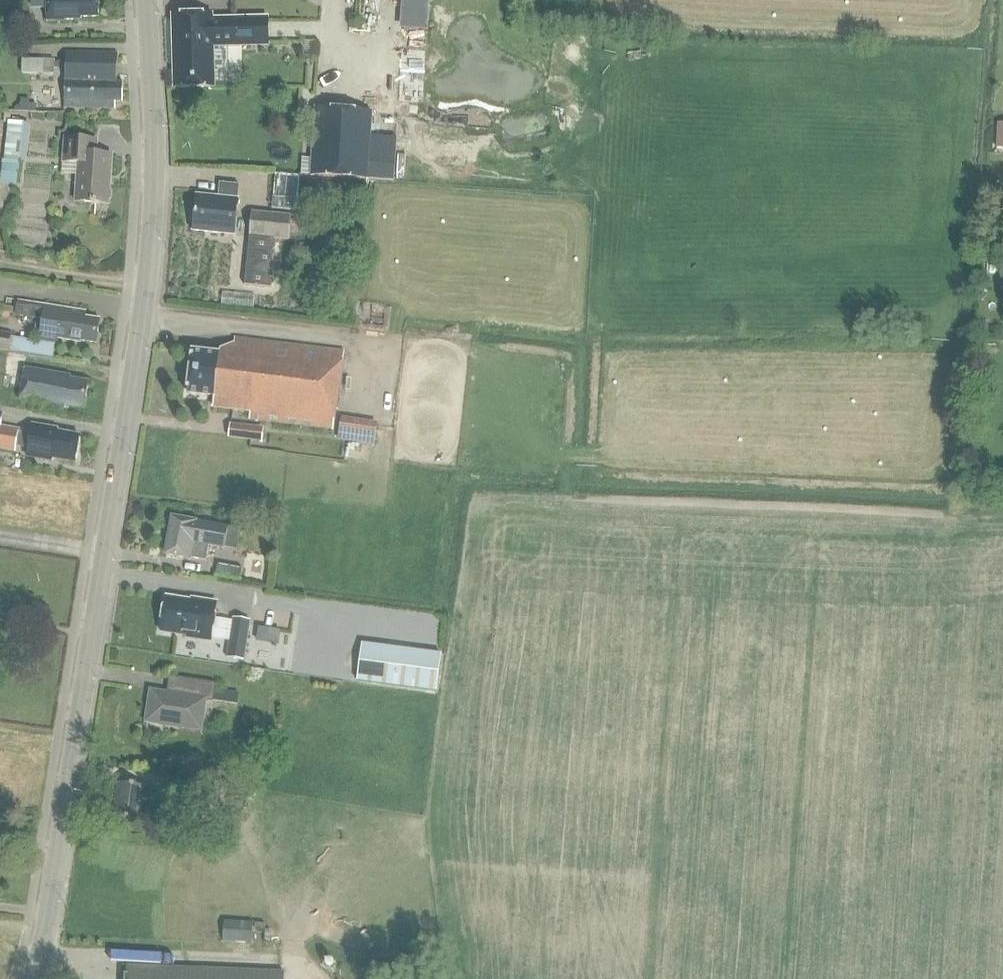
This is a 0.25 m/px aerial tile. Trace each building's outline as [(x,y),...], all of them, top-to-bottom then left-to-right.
[(32,10),(47,10),(47,21),(64,21),(64,20),(77,20),(77,17),(99,17),(99,0),(32,0),(32,10)] [(210,19),(210,18),(210,15),(172,16),(173,64),(176,64),(177,87),(213,86),(213,67),(211,67),(211,46),(268,45),(267,18),(210,19)] [(118,54),(66,53),(64,108),(115,109),(115,102),(123,102),(124,83),(117,83),(118,54)] [(22,73),(43,74),(44,60),(22,59),(22,73)] [(311,176),(365,180),(370,112),(315,109),(311,176)] [(7,121),(7,122),(0,179),(0,182),(17,185),(26,123),(10,122),(7,121)] [(97,141),(65,138),(63,162),(79,163),(76,202),(91,203),(91,204),(96,205),(96,203),(108,204),(112,156),(96,155),(97,141)] [(295,212),(299,176),(276,174),(272,210),(295,212)] [(193,231),(234,235),(239,185),(220,183),(218,198),(197,196),(193,231)] [(252,212),(249,236),(276,239),(276,241),(289,242),(292,216),(252,212)] [(249,236),(244,287),(272,289),(276,241),(276,239),(249,236)] [(80,341),(96,344),(100,321),(84,318),(85,313),(34,304),(31,318),(43,320),(40,340),(57,343),(58,339),(80,343),(80,341)] [(9,351),(12,337),(12,334),(0,332),(0,350),(9,351)] [(344,352),(234,339),(233,344),(220,351),(219,355),(192,352),(187,394),(214,397),(213,408),(250,412),(249,419),(333,429),(344,352)] [(86,409),(90,375),(5,365),(3,384),(0,384),(0,399),(86,409)] [(0,414),(0,449),(16,451),(19,429),(1,427),(3,414),(0,414)] [(377,423),(341,418),(338,440),(374,445),(377,423)] [(263,428),(230,424),(229,438),(262,442),(263,428)] [(57,430),(32,426),(27,456),(52,460),(52,458),(75,462),(80,436),(57,432),(57,430)] [(197,522),(172,517),(165,555),(190,559),(206,561),(209,546),(225,549),(228,528),(197,522)] [(244,568),(218,564),(216,575),(241,580),(244,568)] [(160,631),(212,639),(215,619),(217,605),(166,597),(160,631)] [(251,620),(233,617),(226,658),(245,661),(251,620)] [(269,625),(269,639),(287,639),(287,625),(269,625)] [(421,651),(422,643),(371,636),(370,644),(362,643),(357,681),(437,691),(442,654),(421,651)] [(238,704),(240,693),(215,690),(216,683),(176,677),(174,695),(151,692),(145,734),(146,734),(148,722),(201,730),(205,701),(213,702),(213,701),(238,704)] [(147,787),(118,783),(113,818),(142,822),(144,804),(158,806),(160,792),(146,790),(147,787)] [(224,922),(223,942),(251,944),(253,924),(224,922)] [(127,967),(126,978),(283,978),(283,972),(127,967)]
